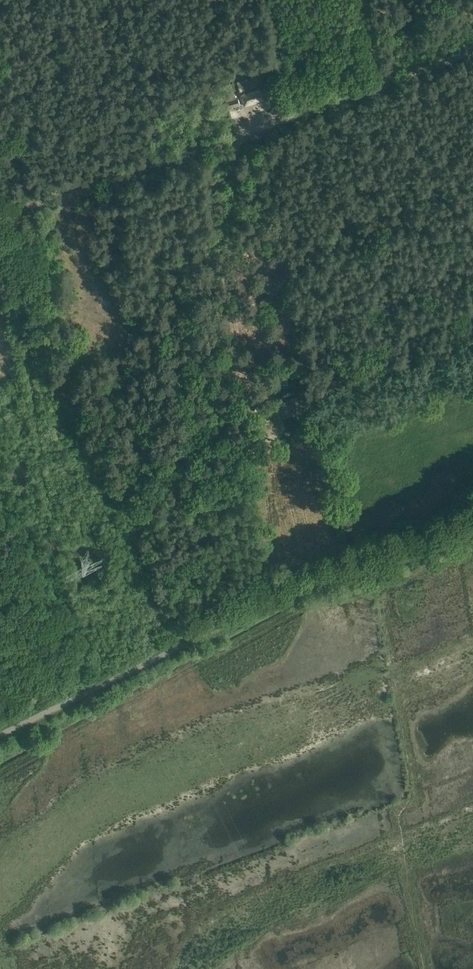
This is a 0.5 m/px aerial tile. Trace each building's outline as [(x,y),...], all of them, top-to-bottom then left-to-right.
[(258,86),(255,75),(247,77),(248,78),(237,82),(240,92),(258,86)] [(263,100),(260,89),(241,95),(245,106),(263,100)] [(236,99),(234,90),(223,93),(226,102),(229,109),(240,105),(238,98),(236,99)]
